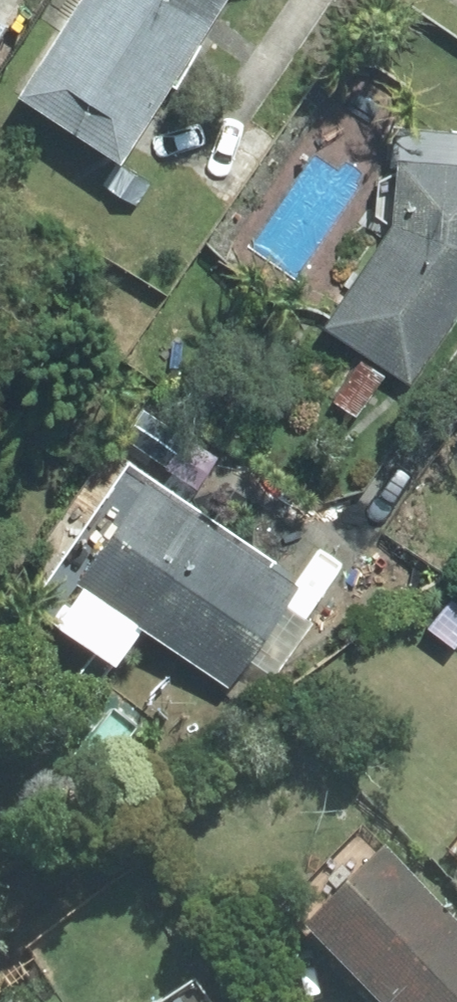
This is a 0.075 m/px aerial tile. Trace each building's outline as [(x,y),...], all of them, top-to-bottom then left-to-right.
[(21,97),(125,162),(226,0),(81,0),(21,97)] [(456,308),(456,164),(392,158),(387,225),(317,327),(403,386),(456,308)] [(355,421),(381,380),(334,350),(308,389),(355,421)] [(80,580),(231,690),(302,590),(151,481),(80,580)] [(103,740),(131,740),(131,700),(102,699),(103,740)] [(371,1001),(456,1001),(456,927),(390,860),(309,940),(371,1001)]
